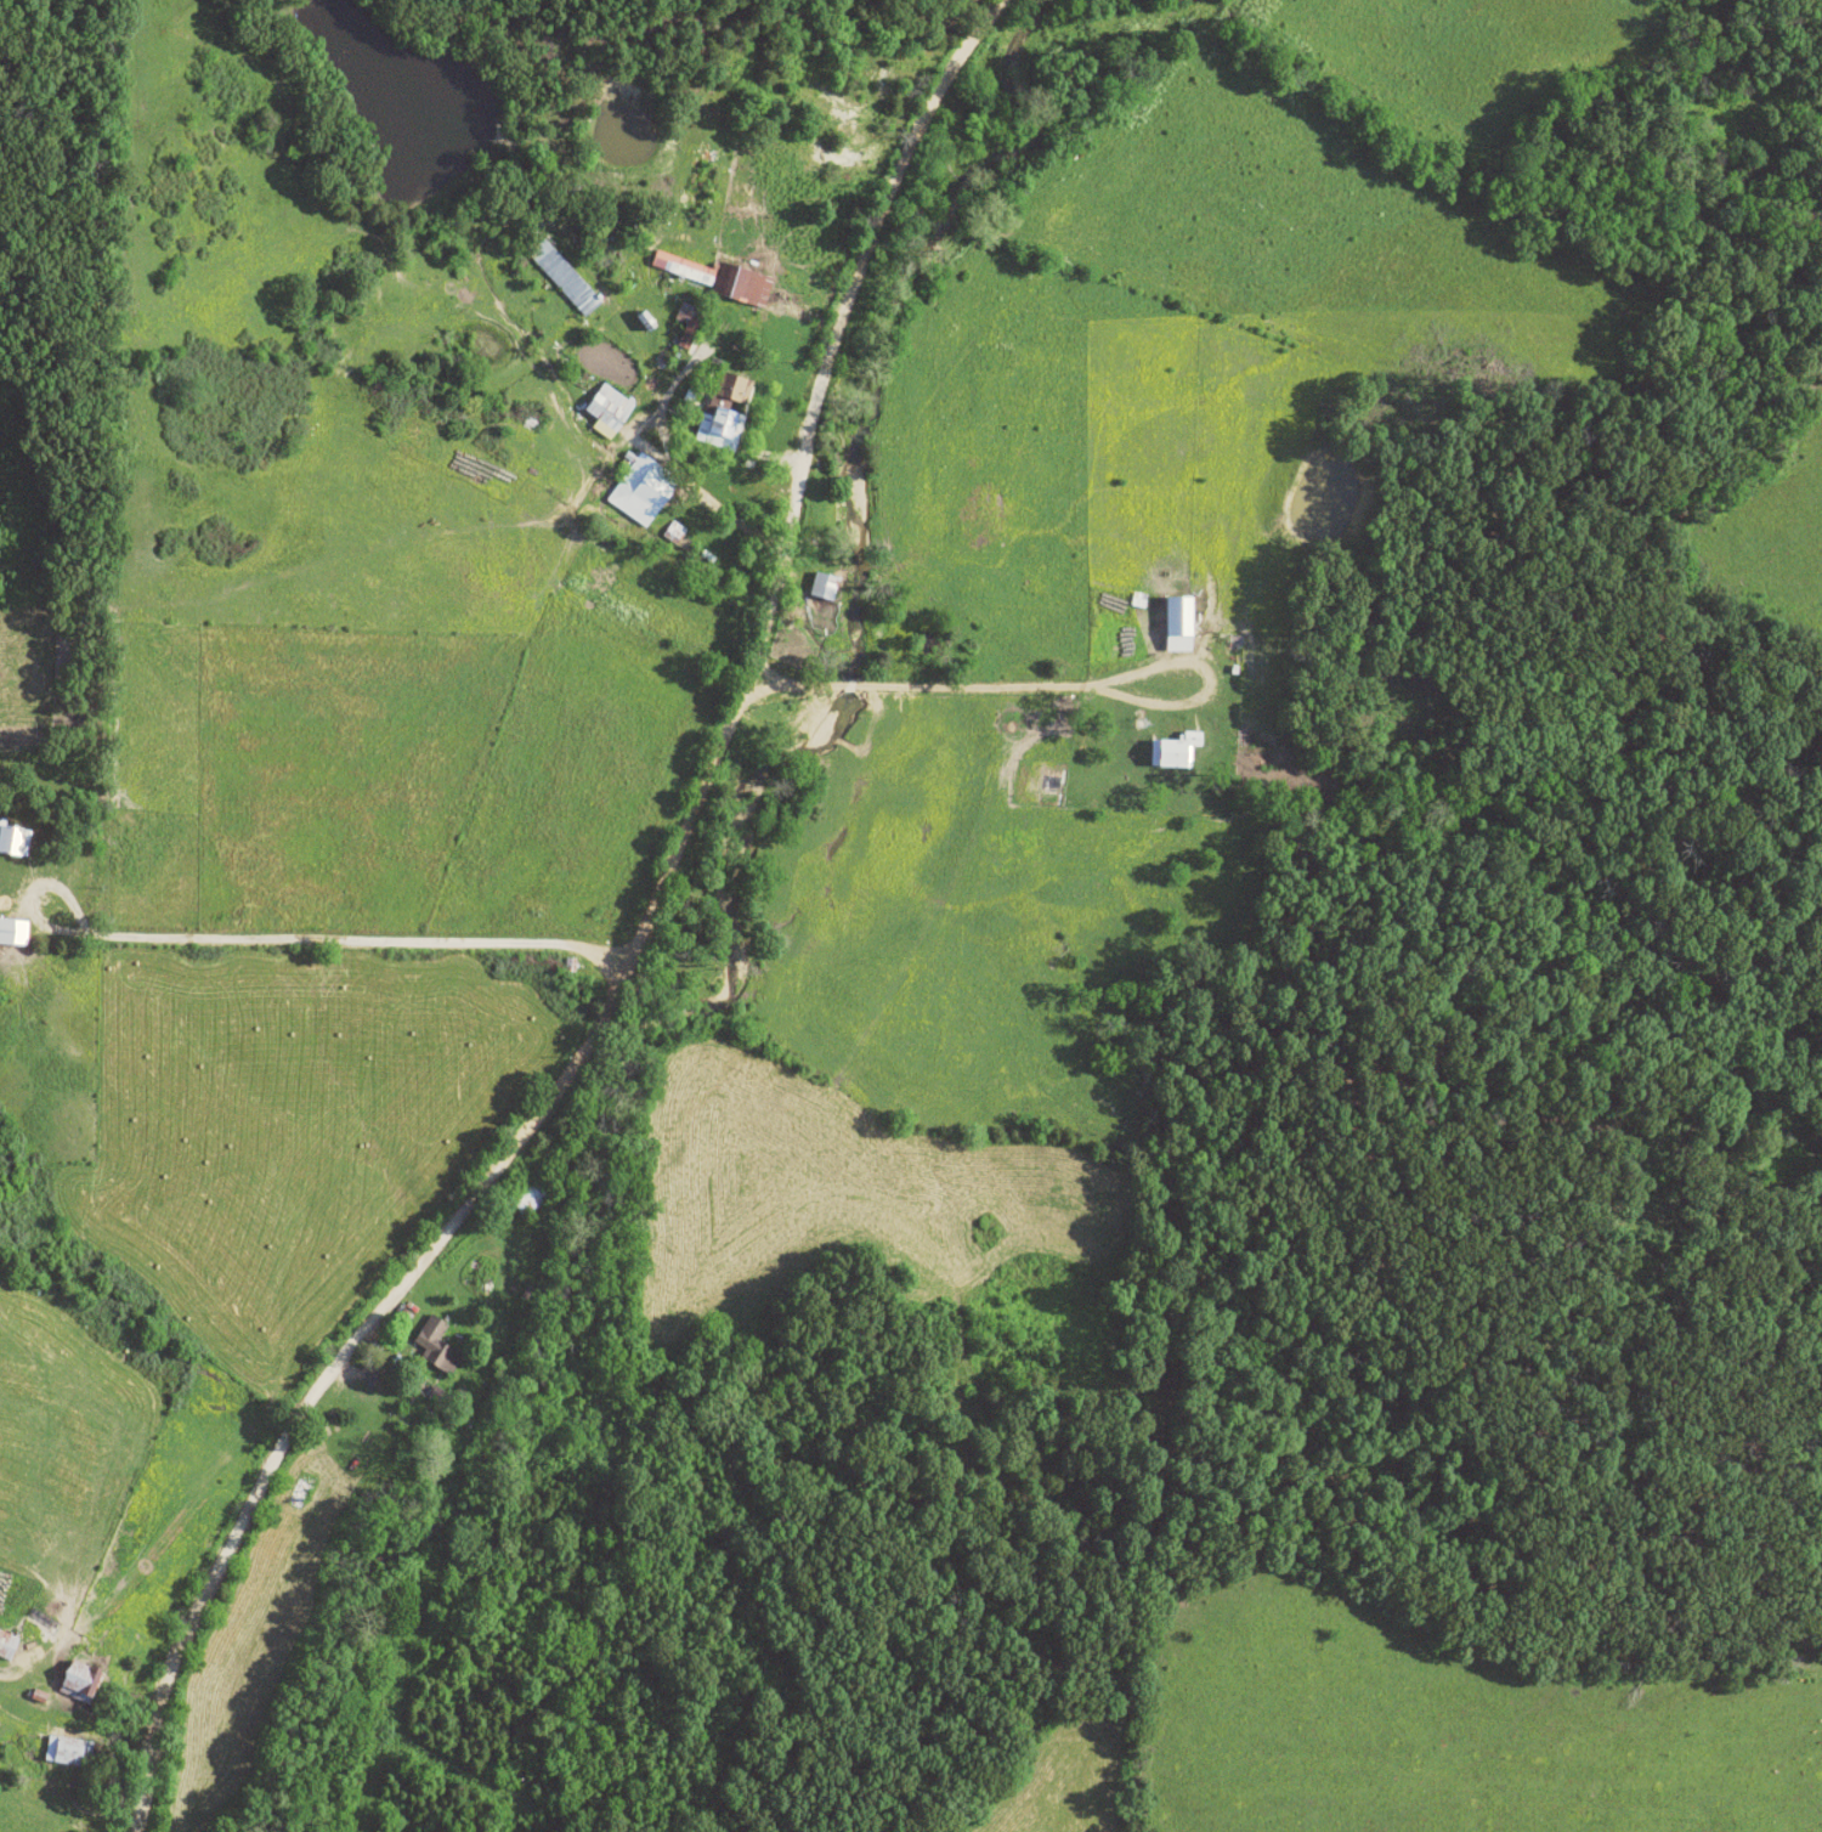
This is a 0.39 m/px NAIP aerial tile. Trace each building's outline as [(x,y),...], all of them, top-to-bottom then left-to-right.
[(525,253),(586,318),(602,303),(541,238),(525,253)] [(651,270),(712,284),(716,268),(654,254),(651,270)] [(726,299),(764,310),(772,279),(734,268),(726,299)] [(700,310),(680,303),(675,320),(684,323),(676,347),(686,351),(700,310)] [(714,398),(745,406),(751,382),(720,374),(714,398)] [(597,421),(591,429),(610,441),(634,404),(603,383),(584,412),(597,421)] [(731,453),(743,419),(713,408),(710,418),(703,416),(698,432),(726,442),(723,450),(731,453)] [(645,528),(658,508),(633,492),(638,483),(647,489),(661,469),(639,454),(606,503),(645,528)] [(694,538),(671,523),(662,537),(684,552),(694,538)] [(808,597),(829,602),(835,579),(814,574),(808,597)] [(1192,599),(1166,599),(1165,653),(1191,653),(1192,599)] [(1200,748),(1200,733),(1179,733),(1179,742),(1150,742),(1150,769),(1191,770),(1191,748),(1200,748)] [(4,830),(4,821),(0,821),(0,856),(21,858),(22,831),(4,830)] [(27,922),(0,921),(0,946),(27,947),(27,922)] [(424,1350),(418,1358),(448,1377),(461,1357),(437,1342),(447,1326),(429,1315),(412,1342),(424,1350)] [(9,1662),(18,1639),(0,1631),(0,1658),(9,1662)] [(58,1688),(92,1699),(101,1671),(67,1660),(58,1688)] [(82,1743),(47,1738),(43,1762),(78,1767),(82,1743)]
